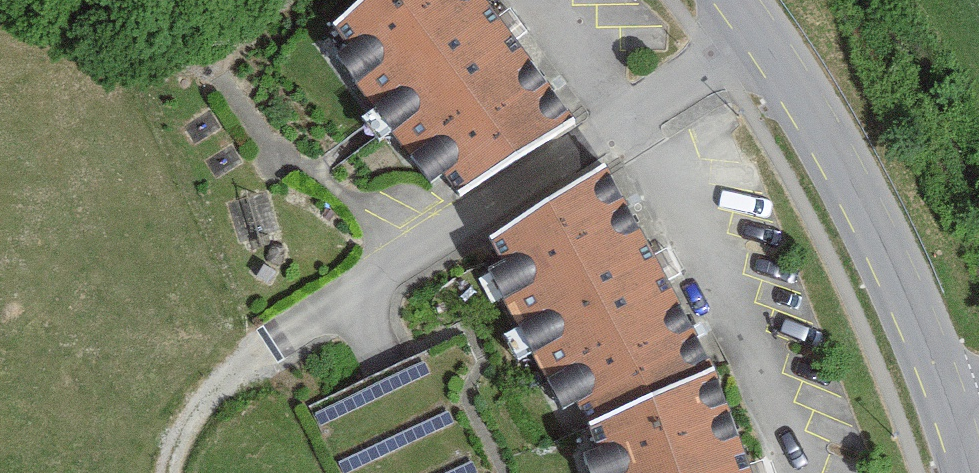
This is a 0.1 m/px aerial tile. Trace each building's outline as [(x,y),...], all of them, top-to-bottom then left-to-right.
[(323,22),(449,192),(558,111),(476,0),(353,0),(323,22)] [(606,166),(490,238),(587,425),(707,362),(606,166)] [(587,425),(602,472),(748,472),(707,362),(587,425)]
